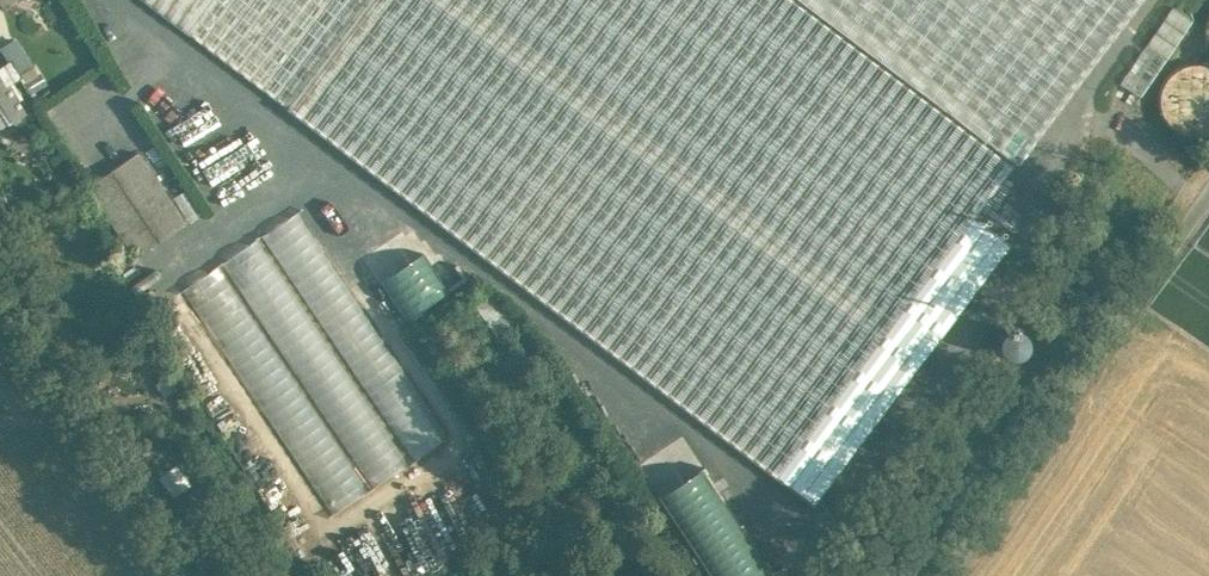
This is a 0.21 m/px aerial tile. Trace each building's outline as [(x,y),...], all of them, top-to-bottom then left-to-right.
[(189,32),(213,0),(146,0),(189,32)] [(189,32),(287,107),(368,0),(213,0),(189,32)] [(792,0),(368,0),(287,107),(777,476),(1012,166),(792,0)] [(1172,6),(1146,45),(1165,58),(1191,19),(1172,6)] [(16,40),(2,49),(19,75),(32,66),(16,40)] [(1145,56),(1133,73),(1146,82),(1158,65),(1145,56)] [(0,69),(0,99),(14,121),(32,108),(14,80),(19,77),(10,63),(0,69)] [(1202,64),(1189,64),(1177,69),(1167,77),(1160,88),(1158,101),(1160,114),(1167,125),(1176,133),(1189,138),(1202,138),(1208,135),(1208,67),(1202,64)] [(138,151),(88,186),(135,257),(185,223),(138,151)] [(299,213),(192,282),(338,507),(445,438),(299,213)] [(422,251),(379,280),(401,312),(423,298),(418,289),(429,282),(436,291),(445,285),(422,251)]
